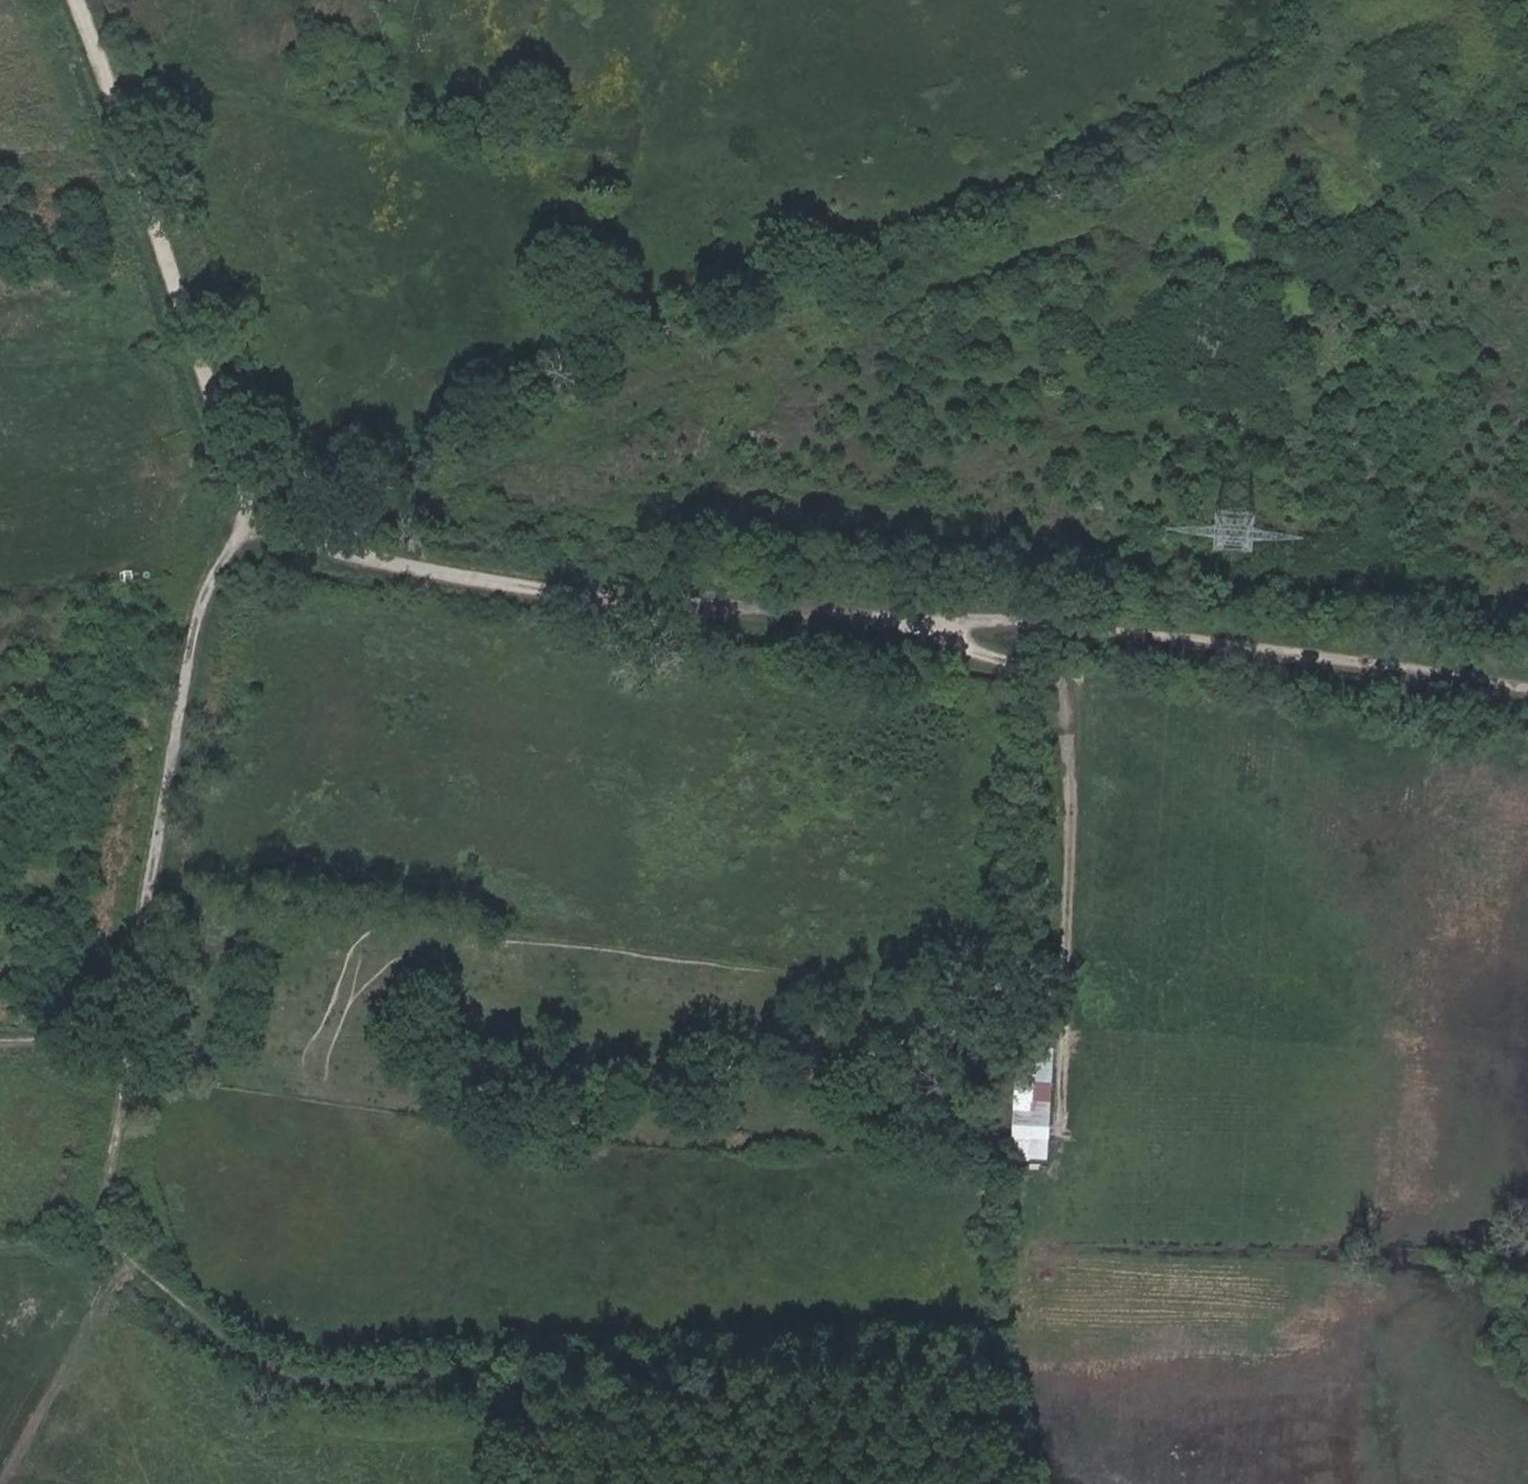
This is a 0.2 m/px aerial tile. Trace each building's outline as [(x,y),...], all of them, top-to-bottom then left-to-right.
[(1046,1124),(1054,975),(1022,973),(1014,1123),(1046,1124)]
